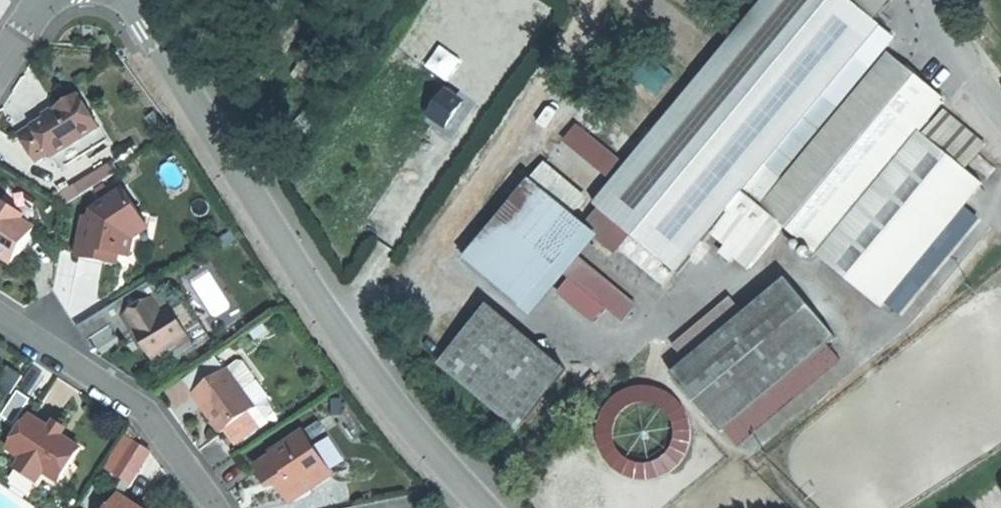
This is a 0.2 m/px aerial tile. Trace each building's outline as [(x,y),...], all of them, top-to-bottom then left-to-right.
[(766,172),(877,41),(886,32),(868,16),(882,0),(773,0),(596,207),(603,212),(591,226),(661,285),(675,269),(679,273),(730,214),(766,172)] [(877,41),(766,172),(777,182),(889,51),(877,41)] [(785,230),(834,271),(859,242),(841,227),(917,138),(925,129),(945,105),(892,60),(783,187),(777,182),(766,172),(730,214),(732,215),(770,248),(785,230)] [(431,121),(463,131),(473,96),(441,87),(431,121)] [(43,122),(24,134),(38,158),(52,150),(54,153),(102,125),(83,93),(58,107),(61,112),(43,122)] [(925,129),(917,138),(963,178),(984,153),(944,119),(931,134),(925,129)] [(564,148),(611,184),(621,172),(574,136),(564,148)] [(834,271),(879,310),(980,192),(963,178),(917,138),(841,227),(859,242),(834,271)] [(112,161),(65,189),(71,199),(117,171),(112,161)] [(467,260),(519,303),(583,226),(572,217),(581,207),(539,173),(467,260)] [(149,228),(125,190),(92,211),(91,217),(84,217),(76,258),(91,261),(101,262),(113,255),(120,256),(130,258),(133,238),(149,228)] [(14,259),(36,226),(23,217),(27,212),(3,196),(0,201),(0,250),(14,259)] [(751,270),(770,248),(732,215),(717,233),(731,245),(724,253),(734,262),(738,258),(751,270)] [(118,265),(120,256),(113,255),(101,262),(118,265)] [(578,264),(567,277),(574,283),(608,311),(624,325),(635,312),(578,264)] [(125,341),(138,333),(126,315),(152,297),(156,303),(173,306),(154,278),(105,311),(114,324),(125,341)] [(677,376),(725,433),(730,428),(830,345),(838,338),(790,282),(750,315),(692,364),(677,376)] [(597,324),(608,311),(574,283),(564,296),(597,324)] [(152,297),(126,315),(138,333),(146,345),(157,362),(167,356),(173,366),(200,348),(189,331),(203,322),(186,297),(173,306),(156,303),(152,297)] [(685,357),(692,364),(750,315),(739,302),(681,351),(685,357)] [(482,395),(519,425),(564,369),(487,307),(442,363),(482,395)] [(87,343),(114,324),(105,311),(78,329),(87,343)] [(841,358),(830,345),(730,428),(741,441),(841,358)] [(193,386),(226,369),(220,358),(187,375),(193,386)] [(239,361),(230,368),(246,389),(255,383),(255,377),(244,362),(239,361)] [(230,368),(196,394),(209,411),(226,433),(229,431),(253,412),(260,407),(246,389),(230,368)] [(0,385),(15,393),(24,377),(14,371),(10,377),(6,375),(0,385)] [(3,419),(15,425),(30,398),(18,391),(3,419)] [(263,424),(253,412),(229,431),(238,443),(263,424)] [(48,472),(62,481),(82,447),(62,436),(67,429),(62,426),(57,423),(53,429),(32,417),(12,451),(26,459),(48,472)] [(310,433),(261,464),(272,480),(279,475),(286,486),(294,499),(335,474),(310,433)] [(120,464),(137,473),(149,453),(132,444),(120,464)] [(41,483),(48,472),(26,459),(20,470),(41,483)] [(115,507),(141,507),(122,497),(115,507)]
